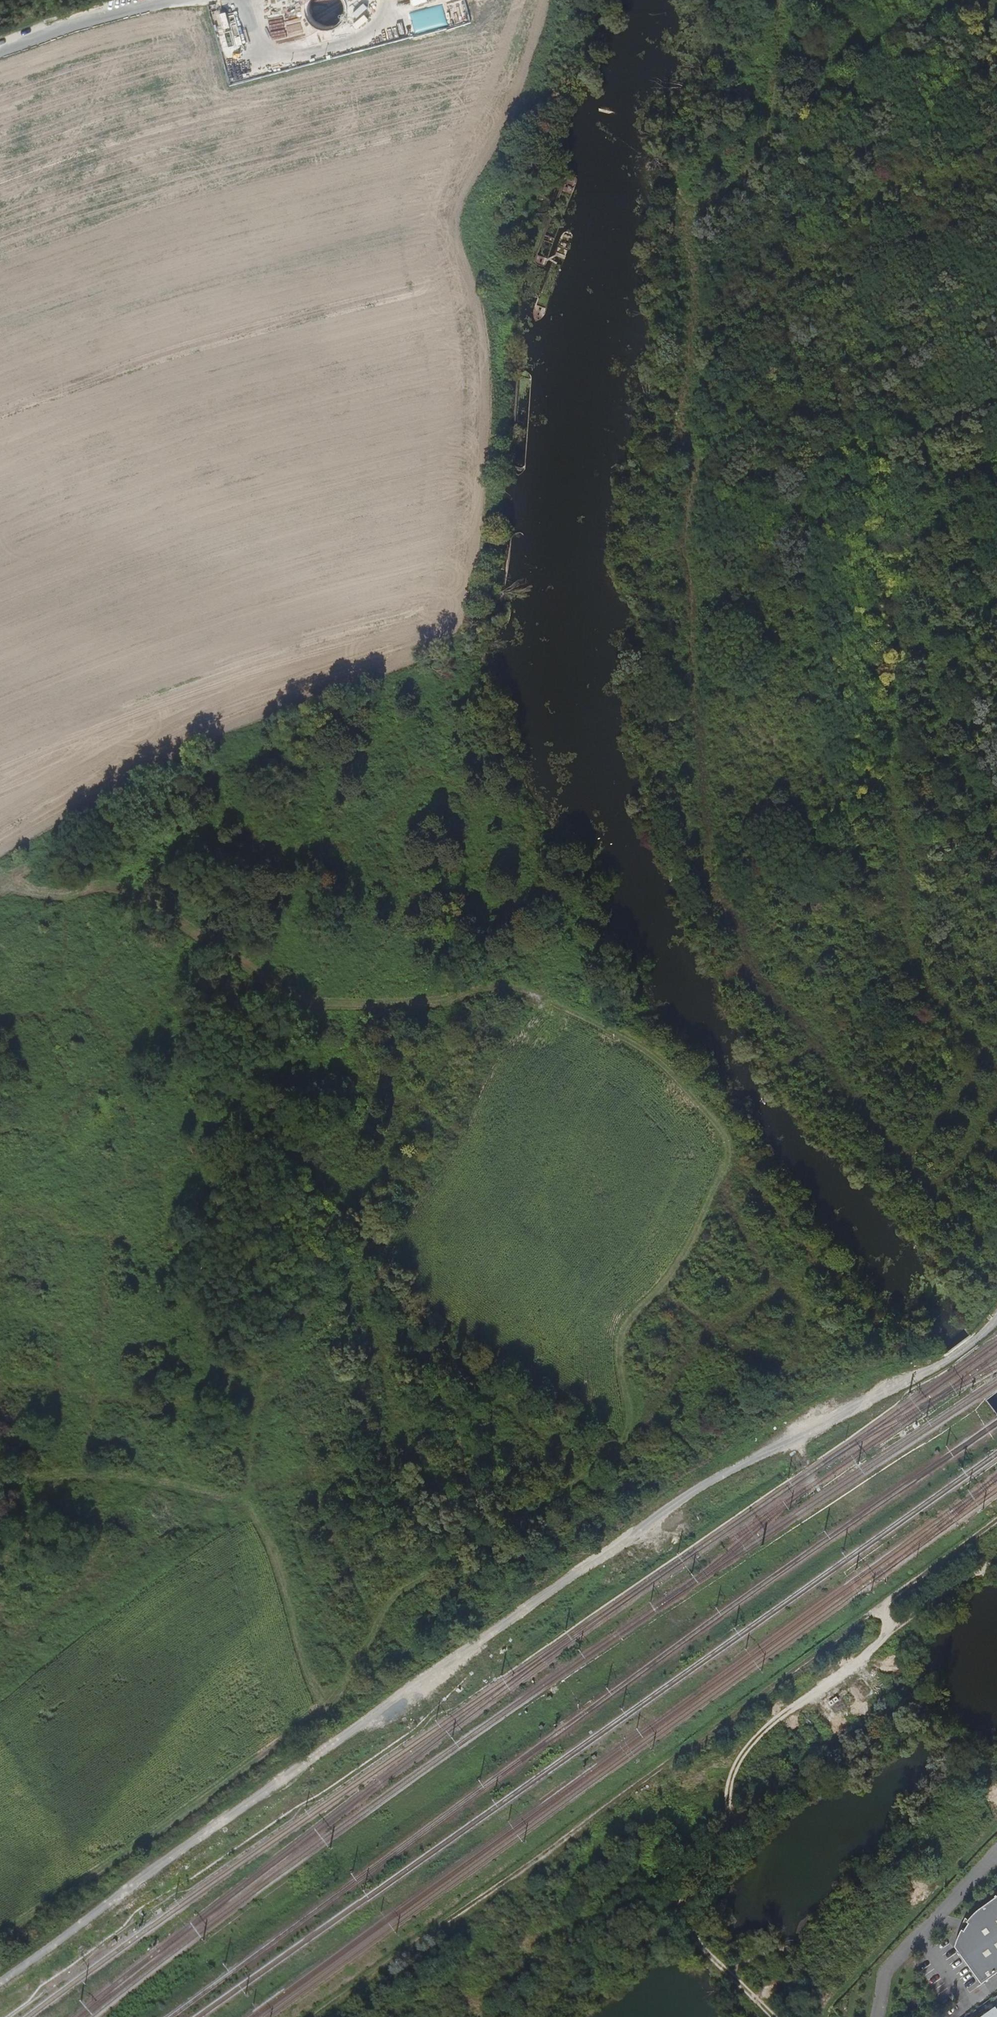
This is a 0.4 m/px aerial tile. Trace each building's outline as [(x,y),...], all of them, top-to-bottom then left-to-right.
[(981,1908),(972,1917),(965,1925),(957,1946),(984,1983),(996,1974),(996,1896),(981,1908)]
